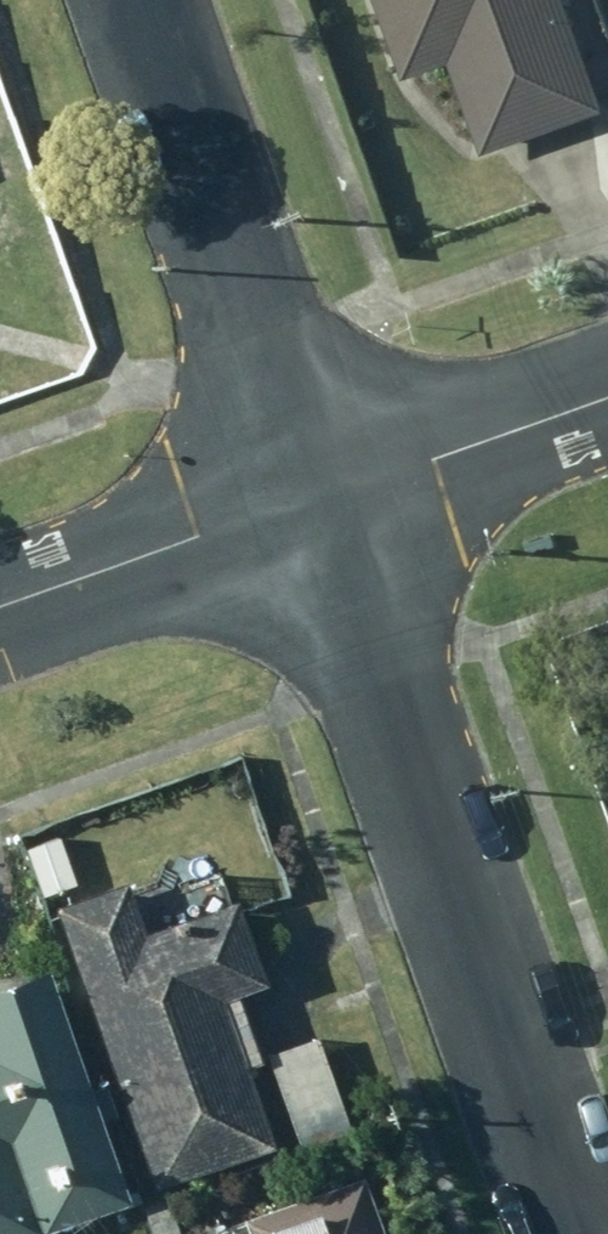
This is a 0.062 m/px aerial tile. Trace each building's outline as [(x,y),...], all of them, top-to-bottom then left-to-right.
[(544,0),(357,0),(390,88),(435,72),(469,166),(589,122),(544,0)] [(72,891),(48,837),(7,855),(32,909),(72,891)] [(135,883),(61,908),(162,1194),(281,1151),(253,1072),(267,1067),(244,998),(276,986),(246,901),(153,933),(135,883)] [(139,1206),(58,973),(0,993),(0,1233),(59,1233),(139,1206)] [(324,1041),(273,1056),(305,1150),(355,1133),(324,1041)] [(366,1178),(250,1223),(254,1233),(387,1233),(366,1178)] [(146,1212),(154,1233),(184,1233),(172,1202),(146,1212)]
